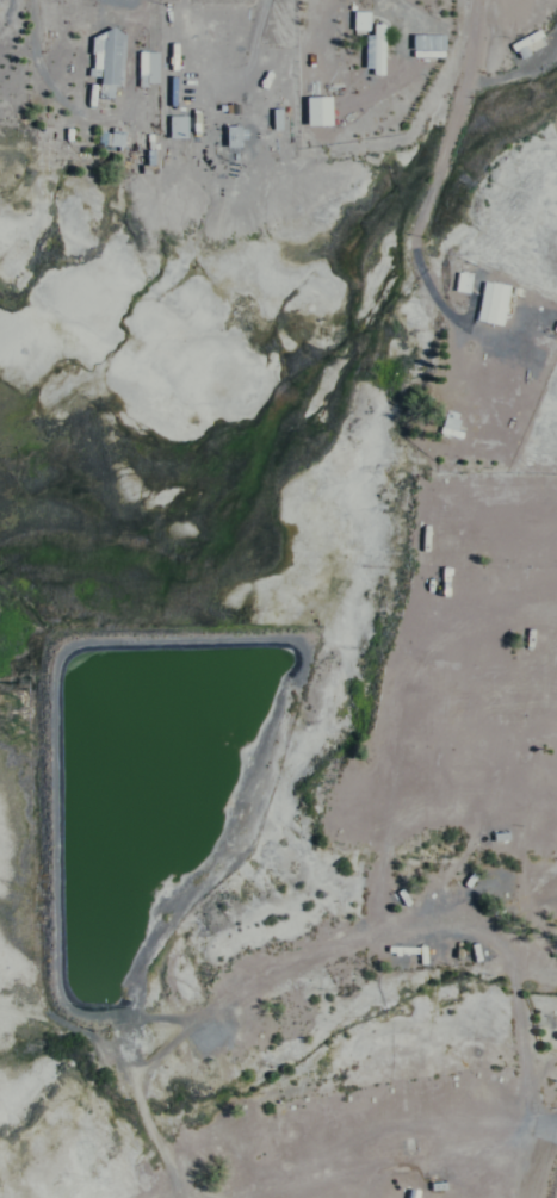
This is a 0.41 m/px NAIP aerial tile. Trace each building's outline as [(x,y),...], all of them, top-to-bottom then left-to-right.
[(355,24),(357,5),(340,5),(341,25),(355,24)] [(373,69),(373,18),(363,15),(361,27),(354,29),(353,61),(360,61),(361,69),(373,69)] [(107,77),(112,27),(99,21),(81,30),(79,44),(82,46),(80,61),(76,63),(78,70),(86,69),(86,76),(107,77)] [(369,35),(369,72),(388,72),(388,24),(376,24),(376,35),(369,35)] [(541,43),(532,25),(502,43),(507,48),(513,48),(518,57),(541,43)] [(105,85),(125,85),(126,32),(97,31),(95,75),(105,76),(105,85)] [(433,51),(402,52),(402,46),(410,46),(411,38),(429,39),(429,45),(434,45),(433,51)] [(146,75),(146,46),(126,45),(124,76),(146,75)] [(162,52),(143,52),(143,85),(162,85),(162,52)] [(316,119),(291,118),(291,89),(316,89),(316,119)] [(335,96),(310,96),(310,126),(335,126),(335,96)] [(267,123),(268,103),(258,103),(260,124),(267,123)] [(172,132),(174,110),(155,110),(156,132),(172,132)] [(174,137),(190,137),(190,117),(174,117),(174,137)] [(225,142),(227,118),(212,118),(212,139),(225,142)] [(141,143),(135,159),(107,156),(109,139),(95,138),(99,124),(122,125),(119,143),(141,143)] [(139,151),(139,133),(127,133),(127,164),(158,164),(158,151),(139,151)] [(473,292),(473,274),(460,274),(460,292),(473,292)] [(475,277),(465,314),(505,322),(509,284),(475,277)] [(465,420),(449,416),(443,437),(458,441),(465,420)]
